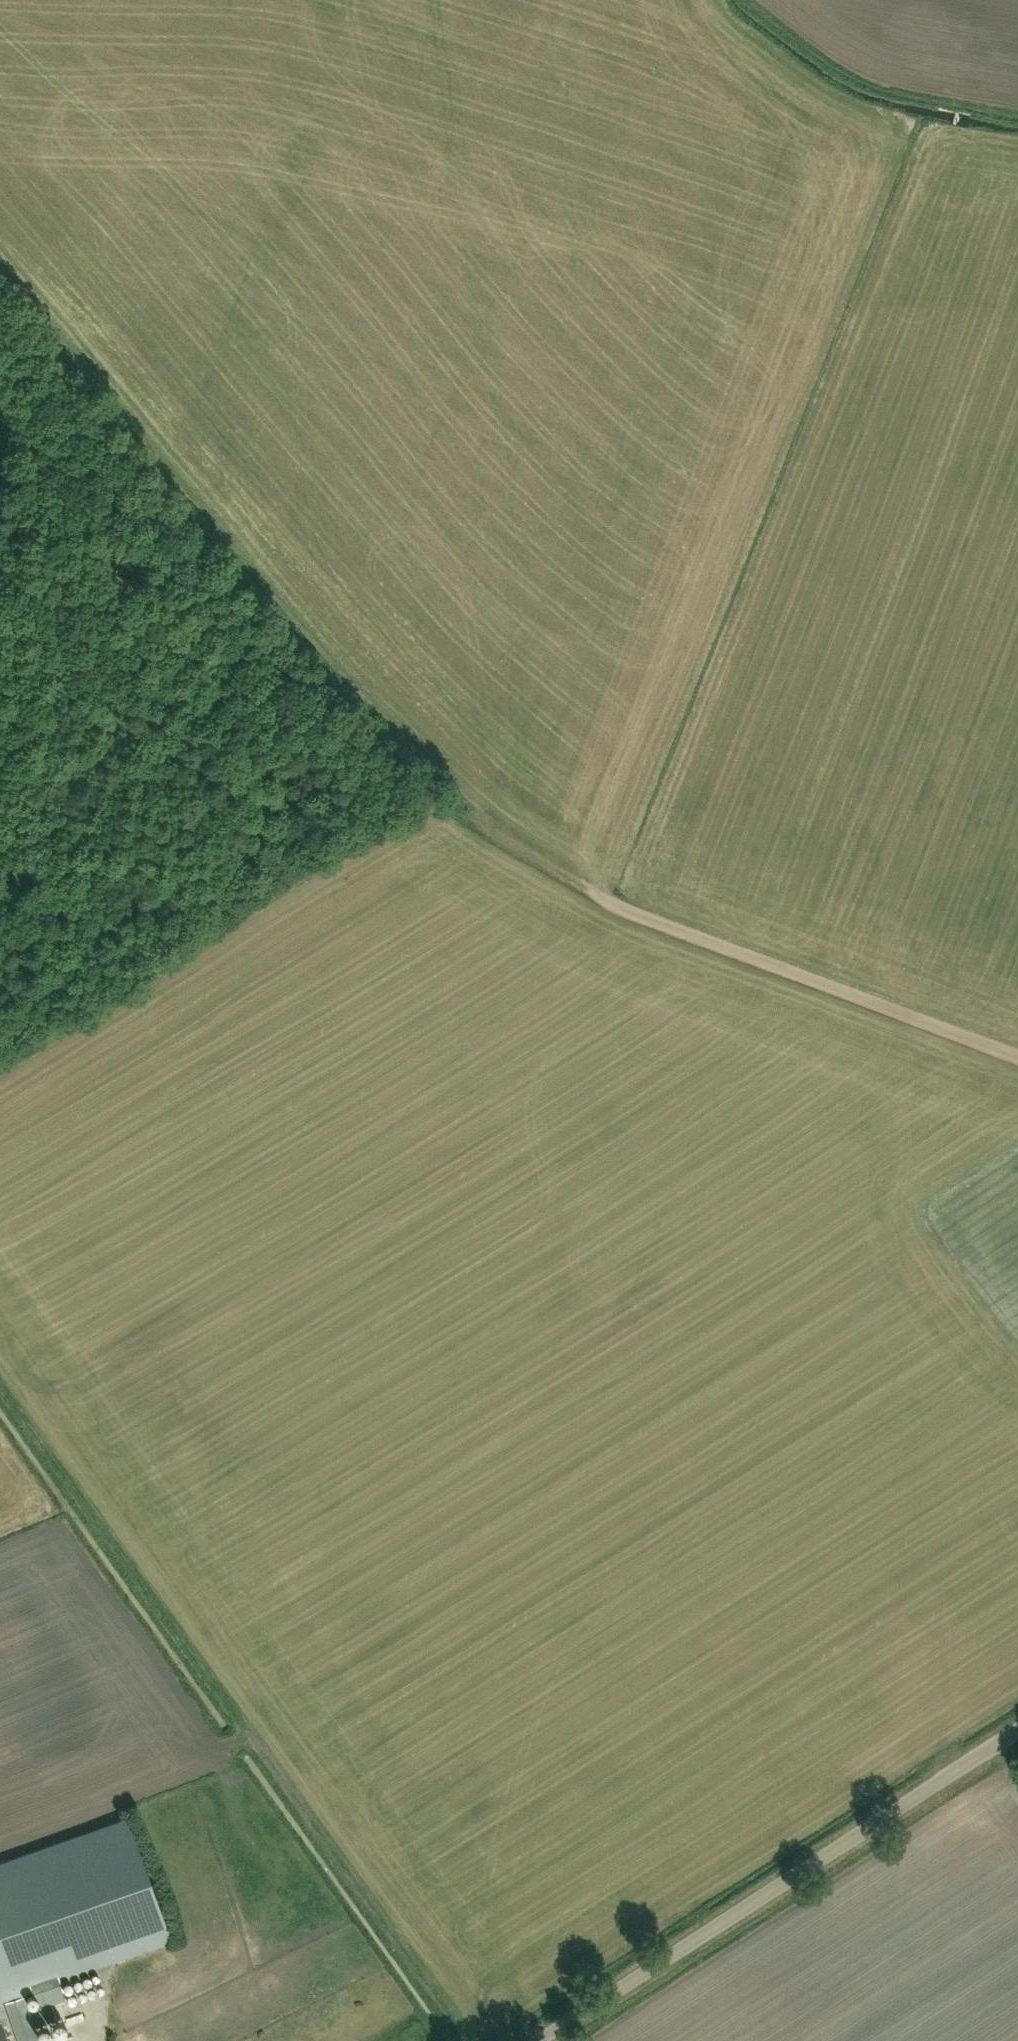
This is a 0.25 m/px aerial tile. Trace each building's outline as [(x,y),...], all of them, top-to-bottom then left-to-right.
[(0,1863),(0,2000),(5,1999),(20,2040),(39,2040),(30,2016),(53,2008),(51,2002),(66,1997),(60,1980),(168,1941),(124,1820),(0,1863)] [(1,2020),(0,2021),(0,2040),(9,2040),(1,2020)] [(70,2026),(53,2029),(55,2040),(73,2040),(70,2026)]
